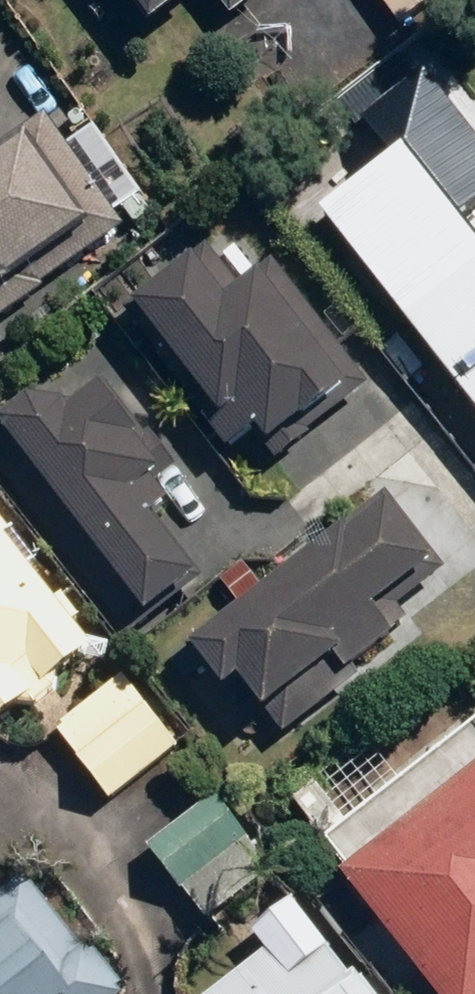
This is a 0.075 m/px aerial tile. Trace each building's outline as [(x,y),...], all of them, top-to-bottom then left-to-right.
[(166,32),(205,0),(140,0),(166,32)] [(244,14),(261,0),(233,0),(244,14)] [(415,22),(443,0),(397,0),(415,22)] [(341,205),(474,378),(474,119),(442,76),(382,123),(407,155),(341,205)] [(55,118),(0,160),(0,294),(120,205),(55,118)] [(289,445),(377,379),(288,261),(248,291),(217,250),(132,314),(232,447),(270,419),(289,445)] [(64,378),(0,428),(0,449),(138,626),(244,543),(120,383),(87,408),(64,378)] [(400,606),(453,565),(396,491),(207,637),(247,688),(261,678),(290,714),(411,620),(400,606)] [(105,637),(0,504),(0,720),(105,637)] [(186,750),(129,676),(65,725),(122,799),(186,750)] [(361,731),(290,789),(329,836),(400,778),(361,731)] [(342,838),(463,993),(474,993),(474,735),(342,838)] [(288,865),(228,789),(157,844),(217,920),(288,865)] [(0,843),(0,871),(14,859),(0,843)] [(138,988),(44,869),(0,904),(0,993),(130,993),(138,988)] [(272,949),(215,993),(385,993),(344,942),(296,980),(272,949)]
